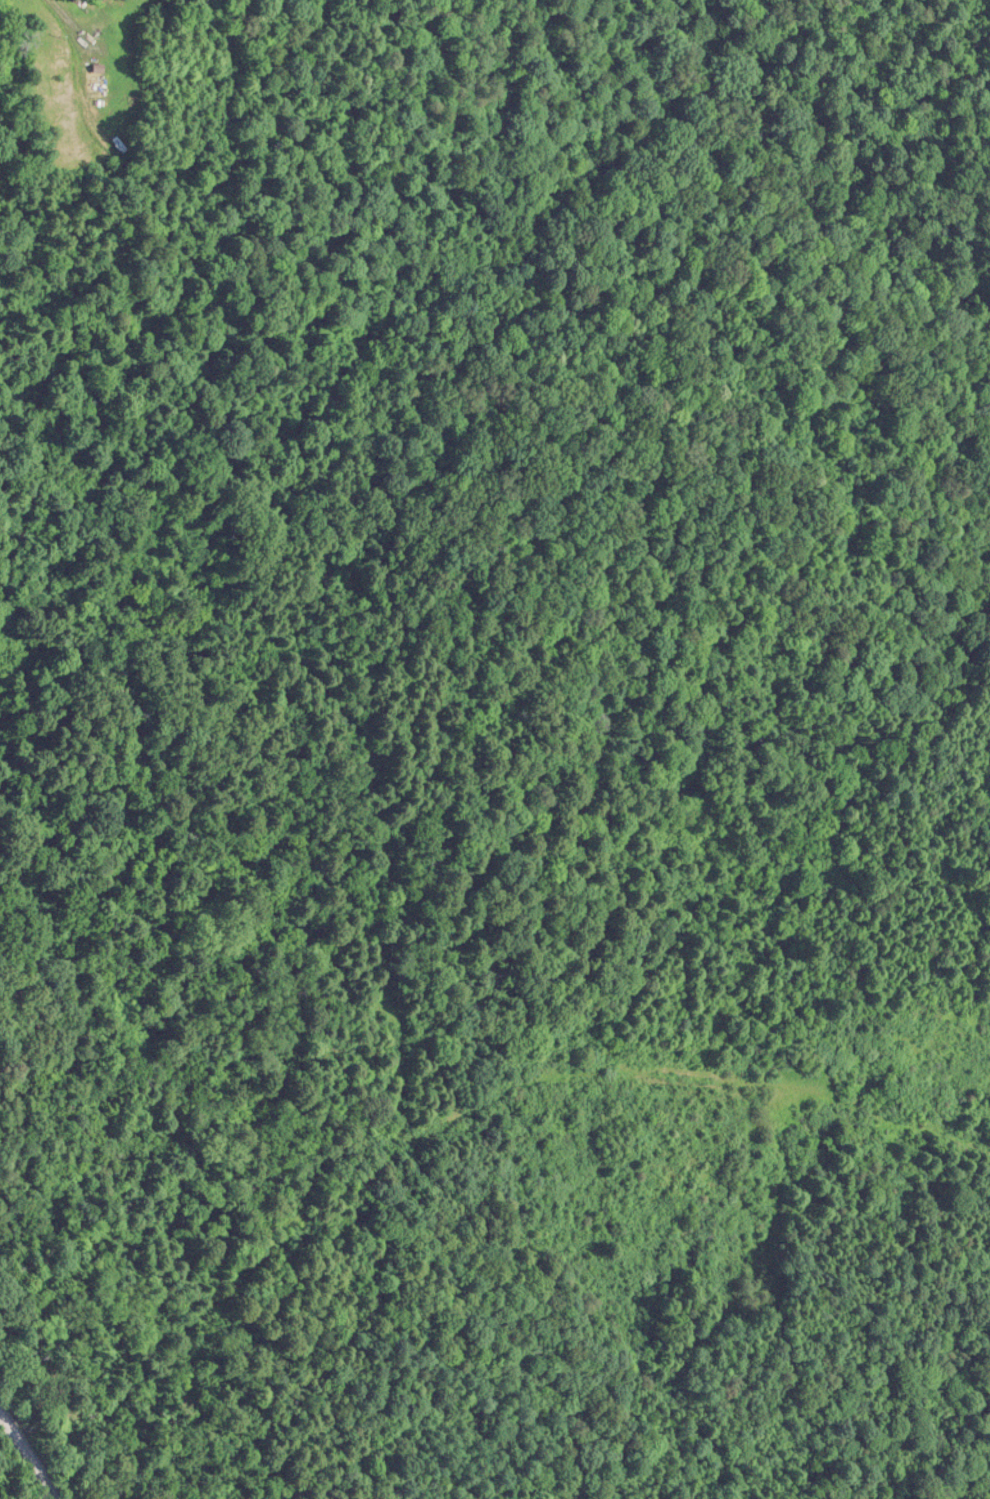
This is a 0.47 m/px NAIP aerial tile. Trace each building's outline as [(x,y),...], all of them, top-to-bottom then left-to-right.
[(87,96),(107,95),(107,83),(113,83),(113,73),(107,73),(106,63),(85,64),(87,96)]
